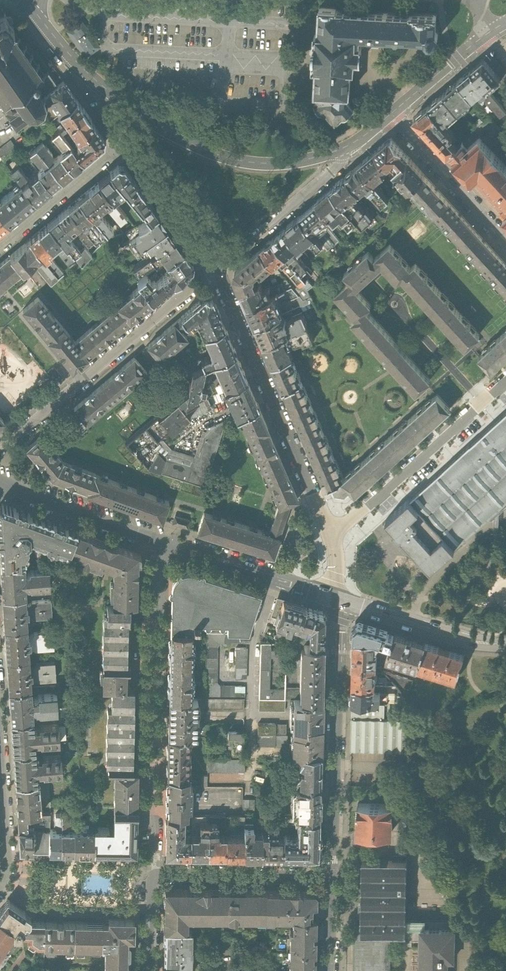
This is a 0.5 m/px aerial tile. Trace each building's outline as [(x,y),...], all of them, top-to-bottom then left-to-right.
[(319,9),(320,9),(318,31),(315,31),(314,34),(315,34),(314,53),(314,65),(313,65),(313,68),(317,68),(315,90),(315,93),(316,93),(316,94),(316,96),(317,97),(318,99),(315,101),(323,111),(325,109),(336,122),(354,107),(348,100),(348,94),(349,94),(350,93),(351,69),(355,69),(355,59),(361,59),(362,46),(380,47),(380,37),(424,39),(428,43),(434,43),(439,39),(440,32),(436,29),(437,16),(438,16),(438,13),(435,12),(434,14),(412,12),(412,11),(409,11),(409,13),(337,9),(337,7),(334,7),(334,8),(322,7),(319,7),(319,9)] [(3,13),(0,15),(0,105),(4,102),(9,109),(5,112),(15,125),(15,127),(16,127),(17,125),(22,122),(23,123),(24,122),(24,121),(29,117),(31,117),(31,115),(30,115),(30,114),(36,114),(37,117),(38,116),(37,113),(42,110),(44,112),(45,110),(43,109),(45,104),(47,104),(47,102),(45,102),(43,96),(45,95),(44,93),(42,95),(39,91),(38,90),(40,88),(39,86),(37,88),(36,86),(38,84),(38,82),(37,79),(40,77),(42,79),(43,78),(42,76),(42,75),(46,72),(45,71),(44,71),(38,64),(39,63),(38,61),(37,62),(32,55),(33,54),(32,52),(31,53),(25,46),(27,45),(26,43),(24,44),(19,37),(20,36),(19,35),(18,36),(12,28),(12,27),(13,26),(11,22),(13,19),(11,15),(7,16),(5,13),(5,10),(3,10),(3,13)] [(81,21),(67,31),(86,56),(99,46),(81,21)] [(500,79),(483,59),(470,70),(487,90),(500,79)] [(487,90),(470,70),(458,81),(472,98),(478,93),(481,96),(481,98),(483,101),(484,100),(500,118),(505,113),(505,112),(504,110),(487,90)] [(76,99),(63,80),(52,87),(50,85),(39,91),(42,95),(44,93),(45,95),(43,96),(45,102),(47,102),(50,100),(54,104),(53,107),(55,111),(58,111),(59,112),(76,99)] [(467,101),(472,98),(458,81),(443,94),(459,112),(469,103),(467,101)] [(449,120),(459,112),(443,94),(429,106),(443,122),(447,118),(449,120)] [(95,125),(76,99),(59,112),(77,137),(95,125)] [(457,147),(453,143),(457,139),(443,122),(429,106),(415,118),(447,155),(457,147)] [(481,125),(492,137),(500,131),(499,129),(489,117),(481,125)] [(83,160),(75,150),(50,120),(44,125),(62,147),(64,146),(66,149),(60,154),(72,169),(83,160)] [(104,138),(95,125),(77,137),(78,138),(77,139),(80,143),(77,145),(79,147),(75,150),(83,160),(103,144),(104,138)] [(23,144),(16,135),(3,145),(10,154),(23,144)] [(391,137),(375,150),(388,165),(392,161),(397,167),(408,157),(391,137)] [(447,155),(471,182),(473,180),(501,211),(500,214),(505,220),(505,167),(481,139),(478,139),(468,149),(462,142),(457,147),(447,155)] [(62,178),(72,169),(60,154),(53,159),(51,156),(53,155),(43,142),(37,148),(62,178)] [(51,187),(62,178),(37,148),(30,153),(40,165),(42,163),(45,166),(38,172),(51,187)] [(375,150),(360,163),(375,180),(386,171),(384,168),(388,165),(375,150)] [(408,190),(410,189),(425,176),(408,157),(397,167),(394,169),(397,173),(395,175),(408,190)] [(360,163),(347,175),(361,191),(365,187),(382,207),(391,199),(375,180),(360,163)] [(10,169),(21,182),(35,200),(51,187),(38,172),(29,179),(17,164),(10,169)] [(118,164),(110,171),(126,191),(148,219),(158,213),(124,165),(118,164)] [(110,171),(99,180),(115,200),(126,191),(110,171)] [(410,189),(435,214),(450,200),(428,173),(425,176),(410,189)] [(347,175),(330,188),(352,213),(364,227),(374,218),(367,210),(365,212),(353,197),(361,191),(347,175)] [(104,209),(109,205),(122,221),(128,216),(115,200),(99,180),(88,189),(104,209)] [(35,200),(21,182),(0,200),(0,212),(8,222),(35,200)] [(330,188),(316,200),(331,217),(335,222),(342,216),(345,219),(352,213),(330,188)] [(101,211),(104,209),(88,189),(78,198),(94,217),(108,234),(115,229),(101,211)] [(103,236),(90,220),(94,217),(78,198),(68,206),(97,241),(103,236)] [(303,212),(300,215),(314,231),(324,223),(331,217),(316,200),(313,203),(303,212)] [(505,292),(505,261),(485,238),(462,212),(450,200),(435,214),(505,292)] [(91,245),(97,241),(68,206),(58,214),(74,233),(78,229),(91,245)] [(8,222),(0,212),(0,229),(8,222)] [(167,225),(158,213),(148,219),(138,224),(144,231),(132,238),(138,246),(167,225)] [(58,214),(48,222),(77,256),(84,265),(94,257),(92,254),(74,233),(58,214)] [(318,249),(324,243),(314,231),(300,215),(288,225),(284,228),(298,244),(300,246),(309,238),(318,249)] [(70,262),(77,256),(48,222),(38,231),(53,249),(57,246),(70,262)] [(340,242),(324,223),(314,231),(324,243),(330,250),(340,242)] [(175,237),(167,225),(138,246),(142,252),(154,245),(157,249),(175,237)] [(284,228),(273,238),(308,279),(313,274),(292,249),(298,244),(284,228)] [(50,252),(53,249),(38,231),(29,239),(42,255),(59,275),(65,270),(50,252)] [(184,249),(175,237),(157,249),(135,267),(140,274),(164,257),(167,260),(184,249)] [(273,238),(261,247),(274,264),(280,259),(287,268),(286,269),(300,285),(295,290),(305,302),(312,296),(308,292),(314,286),(308,279),(273,238)] [(35,261),(42,255),(29,239),(26,241),(0,261),(0,290),(35,261)] [(397,281),(402,276),(412,268),(390,244),(374,258),(368,251),(344,273),(350,280),(335,293),(357,317),(366,309),(371,304),(361,293),(356,288),(369,277),(382,265),(386,270),(397,281)] [(234,274),(241,290),(257,283),(252,271),(258,266),(263,271),(274,264),(261,247),(235,267),(234,274)] [(154,284),(146,292),(155,302),(194,269),(194,263),(184,249),(167,260),(173,269),(154,284)] [(59,275),(42,255),(35,261),(52,281),(59,275)] [(416,264),(412,268),(402,276),(413,288),(435,313),(457,337),(467,348),(480,335),(416,264)] [(138,283),(141,286),(146,292),(154,284),(147,275),(138,283)] [(241,290),(248,305),(267,297),(261,281),(257,283),(241,290)] [(141,286),(117,305),(131,321),(155,302),(146,292),(141,286)] [(248,305),(256,325),(282,314),(274,294),(267,297),(248,305)] [(63,325),(38,296),(22,309),(47,338),(63,325)] [(205,296),(181,316),(186,322),(199,313),(207,333),(224,326),(212,297),(205,296)] [(117,305),(75,340),(89,356),(131,321),(117,305)] [(256,325),(264,344),(308,325),(300,306),(282,314),(256,325)] [(377,321),(366,309),(357,317),(352,321),(416,393),(430,380),(420,368),(399,345),(377,321)] [(160,360),(187,338),(174,322),(147,345),(160,360)] [(75,340),(63,325),(47,338),(74,369),(89,356),(75,340)] [(264,344),(272,363),(292,355),(294,354),(290,345),(303,340),(304,343),(314,339),(308,325),(264,344)] [(235,352),(224,326),(207,333),(205,334),(216,360),(235,352)] [(480,356),(492,369),(504,358),(505,356),(505,332),(480,356)] [(246,378),(235,352),(216,360),(214,361),(225,387),(246,378)] [(272,363),(283,389),(302,380),(292,355),(272,363)] [(134,356),(103,382),(117,398),(147,372),(134,356)] [(2,360),(0,364),(0,367),(14,373),(11,380),(8,379),(3,392),(22,400),(25,393),(30,396),(39,375),(2,360)] [(225,388),(225,387),(214,361),(192,371),(188,389),(185,405),(207,395),(225,388)] [(259,407),(246,378),(225,387),(225,388),(237,416),(240,414),(259,407)] [(328,478),(331,485),(344,479),(344,478),(302,380),(283,389),(288,400),(298,423),(308,446),(317,469),(322,480),(328,478)] [(87,423),(117,398),(103,382),(73,407),(87,423)] [(176,398),(183,406),(185,405),(188,389),(176,398)] [(452,407),(439,393),(344,478),(344,479),(354,490),(357,493),(368,482),(392,461),(416,439),(440,418),(452,407)] [(212,406),(207,395),(185,405),(183,406),(190,415),(191,416),(212,406)] [(176,398),(157,415),(158,416),(170,431),(190,415),(183,406),(176,398)] [(268,428),(259,407),(240,414),(249,436),(268,428)] [(386,519),(430,568),(505,500),(505,411),(386,519)] [(162,438),(170,431),(158,416),(146,427),(158,441),(162,438)] [(157,450),(159,453),(165,460),(161,473),(205,487),(226,420),(208,427),(207,432),(203,431),(195,457),(172,449),(162,438),(158,441),(162,446),(157,450)] [(278,451),(268,428),(249,436),(259,459),(278,451)] [(42,433),(25,447),(38,462),(51,477),(64,460),(42,433)] [(299,501),(278,451),(259,459),(279,505),(281,508),(291,504),(299,501)] [(159,453),(148,469),(161,473),(165,460),(159,453)] [(95,471),(64,460),(51,477),(69,484),(87,491),(95,472),(95,471)] [(133,486),(95,472),(87,491),(86,493),(105,500),(125,507),(133,486)] [(345,498),(354,490),(344,479),(331,485),(336,495),(345,498)] [(170,500),(133,486),(125,507),(144,513),(163,520),(170,500)] [(1,565),(25,564),(24,555),(27,550),(28,543),(31,539),(69,556),(78,531),(2,503),(0,504),(0,547),(1,565)] [(279,505),(270,532),(280,536),(291,504),(281,508),(279,505)] [(242,523),(205,511),(199,531),(217,537),(236,543),(242,523)] [(191,519),(177,515),(175,522),(189,526),(191,519)] [(270,532),(242,523),(236,543),(255,549),(273,555),(280,536),(270,532)] [(102,568),(103,565),(112,543),(78,531),(69,556),(102,568)] [(141,555),(112,543),(103,565),(113,569),(113,604),(107,604),(107,605),(130,605),(137,605),(137,572),(138,555),(141,556),(141,555)] [(25,564),(1,565),(2,576),(3,596),(26,594),(25,588),(50,587),(49,568),(25,569),(25,564)] [(171,624),(171,631),(192,632),(192,627),(200,627),(200,624),(204,624),(204,625),(205,626),(206,628),(208,628),(209,627),(211,626),(211,624),(219,625),(219,626),(220,627),(222,628),(223,628),(224,628),(225,627),(225,625),(228,625),(227,632),(248,632),(261,593),(204,575),(204,574),(203,573),(201,572),(200,573),(199,575),(194,573),(189,572),(185,572),(181,573),(180,572),(179,571),(178,571),(176,572),(176,574),(177,576),(176,577),(173,580),(172,585),(172,590),(170,590),(169,591),(168,593),(168,594),(169,595),(171,595),(171,619),(171,624)] [(26,594),(3,596),(3,607),(4,626),(27,625),(26,616),(29,615),(29,617),(32,617),(33,618),(52,617),(51,600),(31,601),(31,603),(29,603),(29,604),(27,604),(26,594)] [(305,607),(286,601),(283,608),(280,614),(277,625),(289,628),(292,620),(301,623),(305,607)] [(111,687),(128,688),(128,665),(129,619),(130,605),(107,605),(107,612),(108,612),(108,619),(103,619),(102,654),(107,654),(107,661),(103,661),(102,678),(105,678),(105,687),(111,687)] [(323,613),(305,607),(301,623),(299,628),(305,630),(307,627),(311,628),(310,645),(324,646),(324,616),(323,613)] [(354,636),(354,639),(373,639),(380,642),(391,646),(394,635),(387,633),(388,631),(359,622),(352,626),(352,636),(354,636)] [(28,635),(27,625),(4,626),(5,638),(6,659),(30,658),(29,648),(30,647),(30,649),(34,649),(34,650),(54,648),(53,631),(33,632),(34,634),(31,634),(31,635),(28,635)] [(171,631),(170,665),(191,666),(192,659),(193,638),(192,638),(192,632),(171,631)] [(227,633),(206,632),(205,699),(207,699),(244,700),(244,688),(219,688),(216,684),(217,648),(220,643),(230,643),(230,642),(248,643),(251,640),(251,633),(248,632),(227,632),(227,633)] [(425,645),(394,635),(391,646),(386,660),(417,670),(425,645)] [(354,639),(353,666),(375,666),(376,666),(377,646),(380,642),(373,639),(354,639)] [(259,700),(285,701),(285,691),(269,691),(270,658),(275,658),(275,651),(270,651),(270,644),(261,644),(259,700)] [(302,696),(302,701),(322,702),(324,646),(310,645),(304,645),(304,651),(301,651),(300,689),(300,696),(302,696)] [(463,657),(425,645),(417,670),(455,683),(463,657)] [(247,649),(236,649),(236,680),(246,681),(247,649)] [(30,658),(6,659),(7,670),(8,689),(32,688),(31,678),(33,678),(33,680),(37,680),(37,681),(56,680),(55,662),(35,663),(35,665),(33,665),(33,666),(30,667),(30,658)] [(191,672),(191,666),(170,665),(169,699),(191,699),(191,693),(192,672),(191,672)] [(353,666),(353,686),(374,686),(375,687),(375,666),(353,666)] [(353,686),(352,702),(387,703),(387,694),(375,694),(374,692),(374,686),(353,686)] [(128,688),(111,687),(111,706),(107,706),(106,756),(108,756),(108,770),(115,770),(133,771),(134,767),(134,763),(132,763),(134,707),(133,707),(134,688),(128,688)] [(32,688),(8,689),(9,700),(11,720),(34,719),(33,712),(57,710),(56,693),(32,694),(32,688)] [(286,701),(294,701),(302,701),(302,696),(300,696),(300,689),(285,689),(285,691),(285,701),(286,701)] [(169,699),(168,738),(188,738),(197,738),(197,699),(191,699),(169,699)] [(244,711),(244,700),(207,699),(206,711),(244,711)] [(259,700),(259,712),(285,713),(286,701),(285,701),(259,700)] [(294,701),(293,734),(306,734),(306,726),(321,726),(322,702),(302,701),(294,701)] [(387,703),(352,702),(351,750),(404,751),(407,751),(407,736),(408,719),(389,718),(390,703),(387,703)] [(12,735),(13,751),(36,749),(37,742),(40,742),(40,744),(60,743),(58,723),(40,724),(40,727),(34,728),(34,719),(11,720),(12,735)] [(286,726),(259,725),(258,747),(286,748),(286,726)] [(292,757),(301,757),(303,754),(321,754),(321,726),(306,726),(306,734),(293,734),(292,757)] [(244,732),(228,732),(228,738),(232,738),(232,755),(225,754),(225,760),(243,760),(244,732)] [(168,738),(168,776),(188,777),(188,738),(168,738)] [(36,759),(36,749),(13,751),(14,768),(15,782),(37,781),(37,771),(41,770),(41,772),(43,772),(43,773),(62,772),(61,755),(42,756),(42,757),(40,757),(40,759),(36,759)] [(299,771),(299,785),(320,785),(321,754),(303,754),(301,757),(298,762),(303,764),(302,769),(301,769),(299,771)] [(225,760),(208,760),(207,772),(245,773),(245,760),(243,760),(225,760)] [(94,826),(94,829),(94,851),(136,852),(137,814),(137,812),(138,771),(133,771),(115,770),(114,805),(117,805),(117,830),(108,829),(108,826),(94,826)] [(168,776),(167,815),(183,815),(188,815),(188,808),(191,808),(192,784),(188,784),(188,777),(168,776)] [(16,797),(17,814),(33,813),(50,812),(50,799),(48,780),(37,781),(15,782),(16,797)] [(308,814),(308,817),(319,818),(320,785),(299,785),(294,785),(294,814),(308,814)] [(393,804),(359,803),(358,833),(392,834),(393,804)] [(33,829),(33,813),(17,814),(18,821),(19,832),(20,850),(26,850),(32,850),(33,829)] [(61,850),(62,813),(55,813),(55,824),(58,826),(58,829),(49,829),(49,850),(55,850),(61,850)] [(74,851),(74,830),(66,830),(66,826),(69,824),(70,813),(62,813),(61,850),(67,850),(74,851)] [(285,855),(306,855),(306,817),(308,817),(308,814),(294,814),(284,814),(284,822),(297,822),(297,835),(284,834),(285,855)] [(167,815),(166,853),(190,853),(191,835),(183,835),(183,815),(167,815)] [(308,817),(306,817),(306,855),(318,855),(319,818),(308,817)] [(190,853),(208,853),(209,822),(200,822),(199,832),(198,832),(198,833),(191,833),(191,835),(190,853)] [(217,822),(209,822),(208,853),(225,854),(226,834),(219,833),(219,832),(217,832),(217,822)] [(244,823),(244,833),(244,854),(262,854),(262,834),(255,834),(253,833),(253,823),(244,823)] [(262,832),(262,834),(262,854),(285,855),(284,834),(278,834),(278,823),(268,823),(267,832),(262,832)] [(74,829),(74,830),(74,851),(77,851),(88,851),(94,851),(94,829),(86,829),(87,827),(83,827),(83,829),(74,829)] [(40,850),(49,850),(49,829),(33,829),(32,850),(40,850)] [(244,833),(226,834),(225,854),(244,854),(244,833)] [(363,859),(361,926),(361,932),(390,933),(404,933),(404,925),(404,918),(406,860),(363,859)] [(239,889),(165,888),(165,928),(188,929),(189,919),(267,921),(267,890),(239,889)] [(267,890),(267,921),(293,920),(292,928),(290,928),(289,970),(315,970),(316,953),(317,935),(317,890),(298,890),(267,890)] [(0,912),(0,922),(15,934),(28,934),(28,939),(38,946),(45,946),(46,922),(36,922),(32,922),(32,916),(8,900),(0,912)] [(108,970),(127,970),(127,941),(128,941),(128,938),(130,938),(130,934),(135,934),(135,919),(110,918),(111,924),(106,924),(72,923),(46,922),(45,946),(45,948),(84,949),(84,946),(103,946),(103,943),(109,943),(108,970)] [(15,934),(0,922),(0,954),(15,934)] [(420,970),(448,970),(448,957),(454,957),(455,926),(425,925),(421,925),(420,970)] [(353,970),(389,970),(390,933),(361,932),(361,926),(354,926),(353,970)] [(165,928),(164,970),(192,970),(192,929),(188,929),(165,928)] [(45,948),(45,970),(108,970),(109,943),(103,943),(103,946),(84,946),(84,949),(45,948)]
